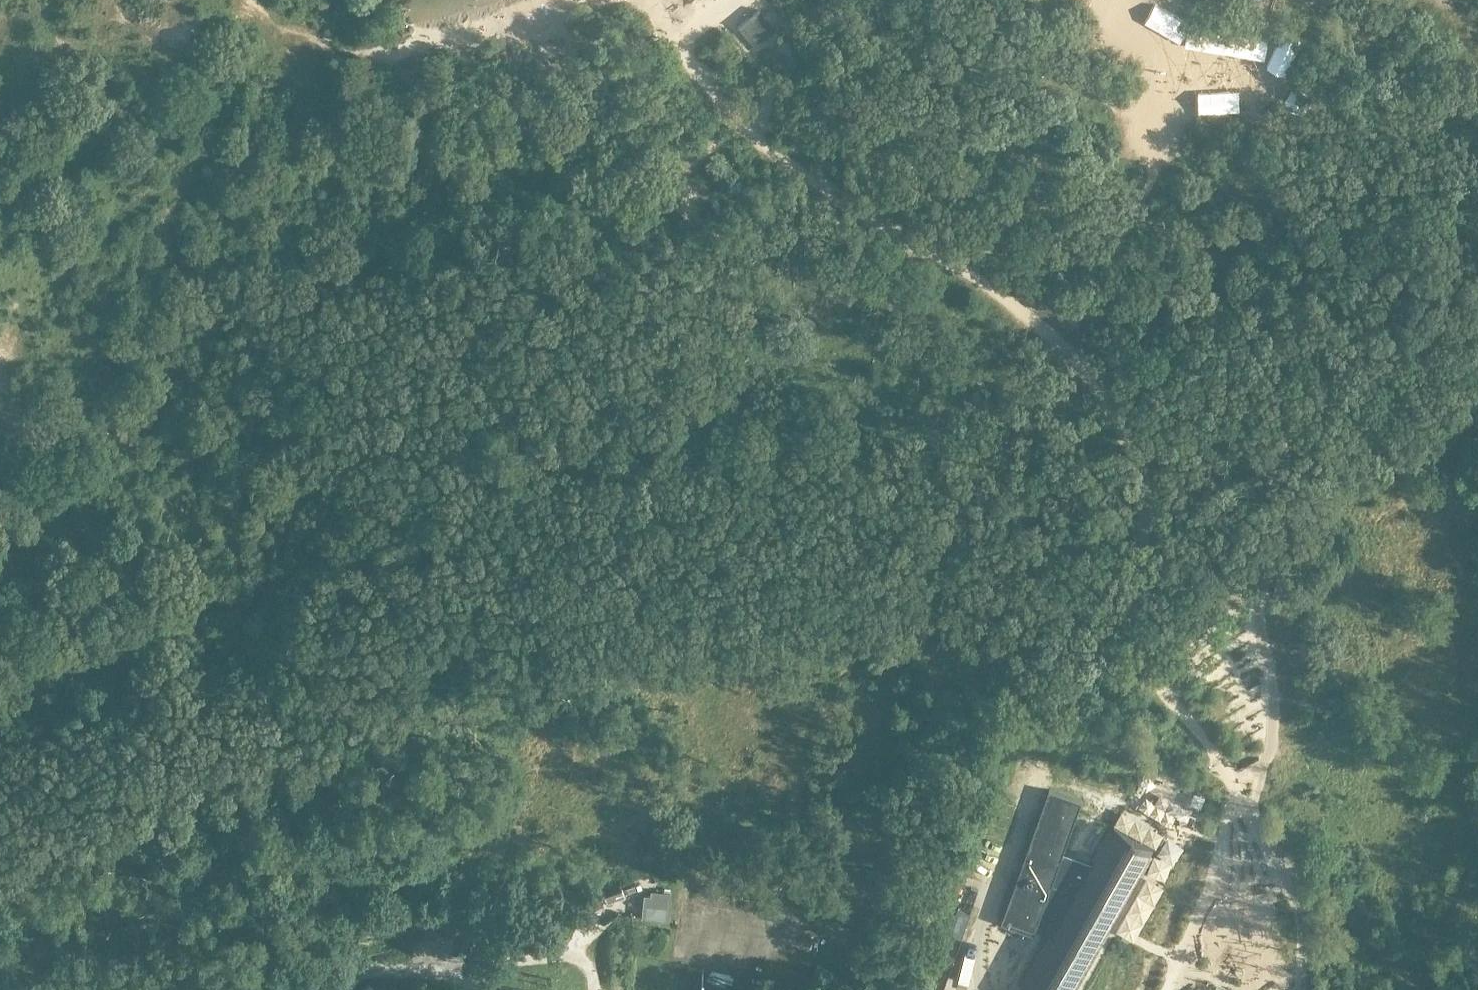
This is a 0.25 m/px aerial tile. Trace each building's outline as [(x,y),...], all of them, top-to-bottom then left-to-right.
[(775,31),(758,10),(737,27),(753,48),(775,31)] [(1001,923),(1034,935),(1036,927),(1043,929),(1044,925),(1055,929),(1020,989),(1022,989),(1072,989),(1108,928),(1111,930),(1143,875),(1139,872),(1153,848),(1113,825),(1091,863),(1063,853),(1081,801),(1049,789),(1001,923)] [(645,889),(644,918),(670,919),(671,890),(645,889)] [(935,989),(942,989),(970,913),(956,908),(955,909),(957,910),(930,985),(929,987),(928,986),(928,987),(929,988),(935,989)] [(731,987),(695,977),(692,989),(730,989),(731,987)]
